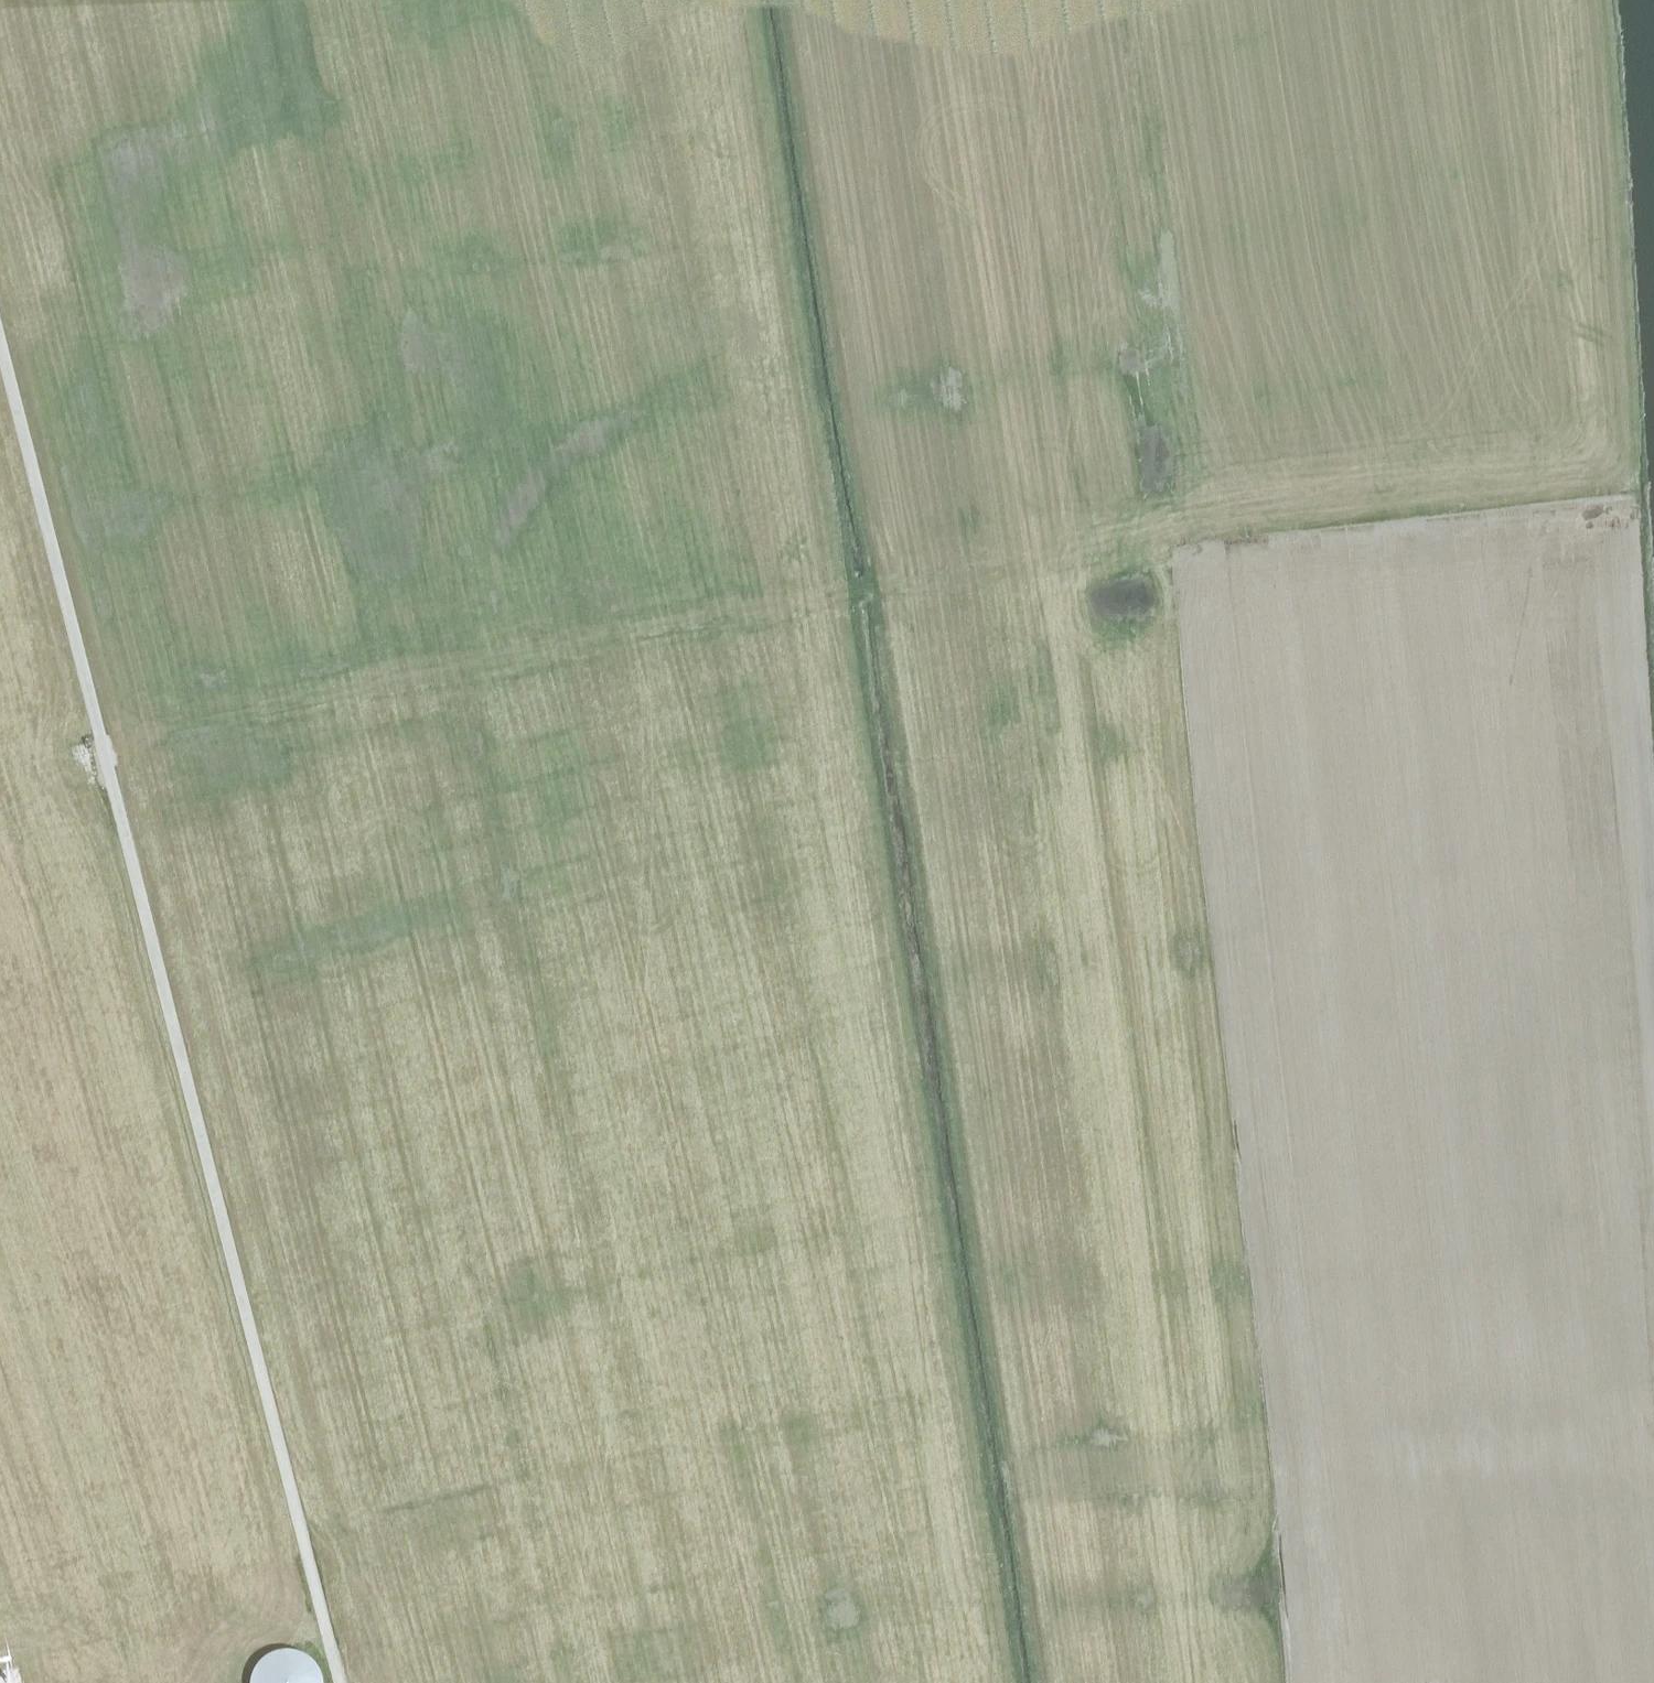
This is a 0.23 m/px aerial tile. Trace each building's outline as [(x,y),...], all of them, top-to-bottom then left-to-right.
[(287,1654),(275,1656),(265,1661),(257,1669),(252,1680),(251,1682),(322,1682),(322,1680),(317,1669),(308,1661),(298,1656),(287,1654)]
